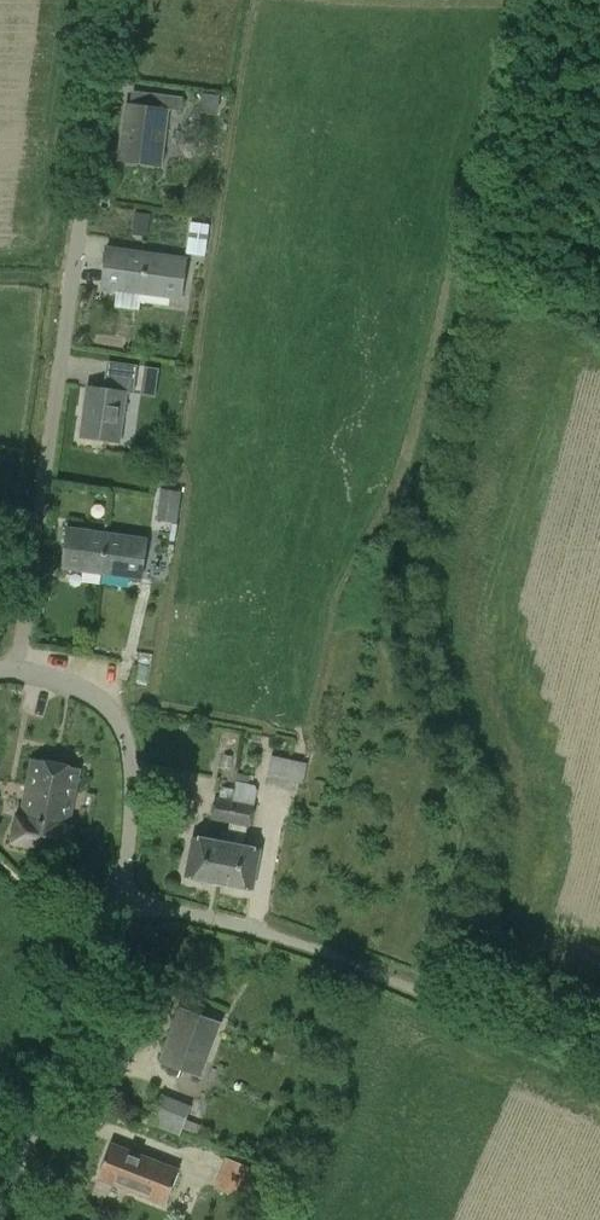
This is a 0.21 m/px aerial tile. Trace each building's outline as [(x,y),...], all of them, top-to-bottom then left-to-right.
[(152,106),(130,104),(126,103),(119,159),(160,164),(167,108),(181,110),(183,96),(153,92),(152,106)] [(203,93),(201,108),(217,110),(219,95),(203,93)] [(150,215),(135,213),(132,234),(147,236),(150,215)] [(190,222),(185,254),(204,256),(209,224),(190,222)] [(101,285),(140,291),(146,252),(107,246),(101,285)] [(146,252),(140,291),(179,297),(185,258),(146,252)] [(159,368),(144,366),(140,394),(154,396),(159,368)] [(133,393),(135,380),(111,377),(110,389),(88,386),(81,436),(119,442),(126,392),(133,393)] [(177,522),(181,492),(161,489),(157,519),(177,522)] [(63,566),(102,572),(108,532),(69,526),(63,566)] [(147,538),(108,532),(102,572),(141,578),(147,538)] [(311,762),(275,754),(269,783),(276,793),(296,797),(299,781),(307,782),(311,762)] [(17,816),(12,841),(68,853),(74,827),(67,826),(79,770),(32,760),(20,817),(17,816)] [(210,820),(229,824),(233,800),(214,797),(210,820)] [(252,803),(233,800),(229,824),(248,827),(252,803)] [(184,877),(219,883),(228,831),(220,830),(218,841),(191,837),(184,877)] [(228,831),(219,883),(253,889),(260,849),(233,844),(235,832),(228,831)] [(179,1009),(160,1061),(200,1076),(220,1024),(179,1009)] [(153,1123),(182,1134),(194,1105),(164,1093),(153,1123)] [(98,1177),(165,1203),(177,1171),(111,1145),(98,1177)] [(248,1199),(253,1185),(224,1174),(218,1188),(248,1199)]
